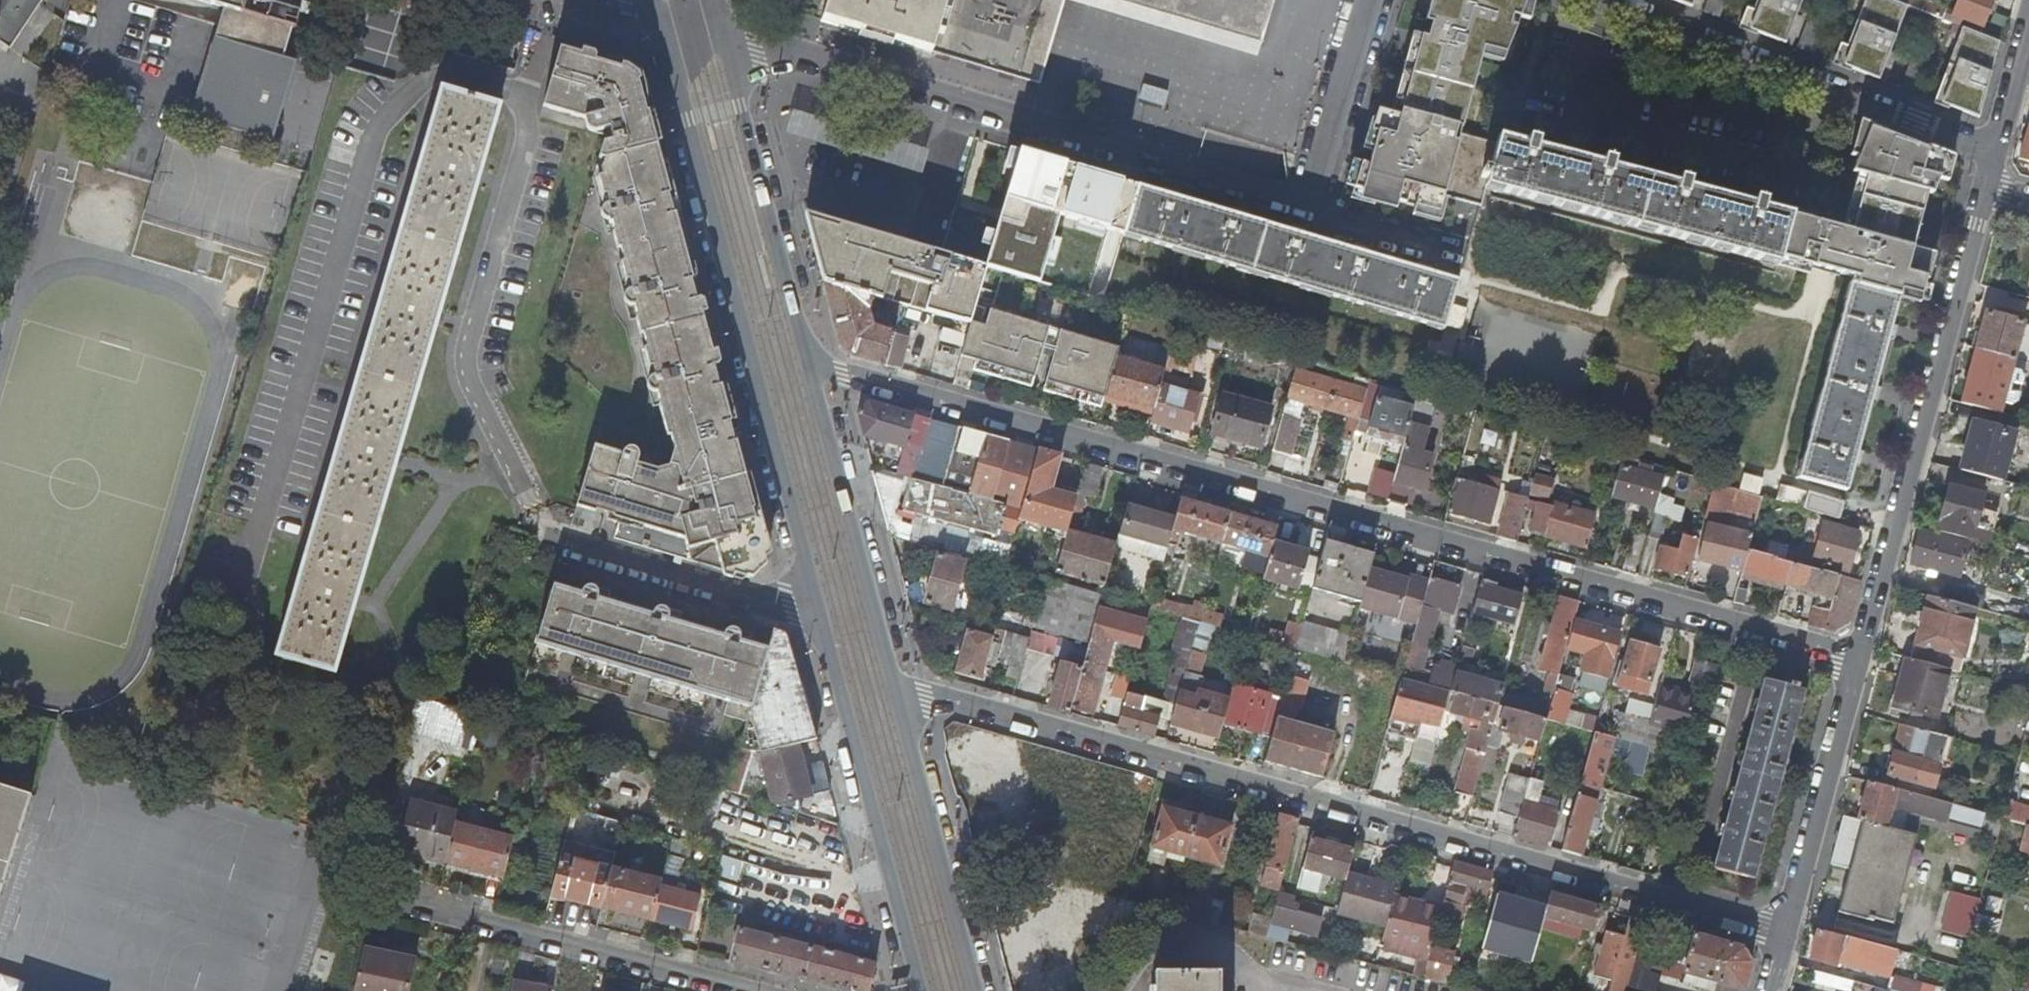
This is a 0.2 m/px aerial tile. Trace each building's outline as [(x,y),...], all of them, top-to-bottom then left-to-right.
[(44,0),(0,0),(0,42),(11,49),(44,0)] [(288,43),(292,30),(295,31),(295,30),(284,27),(286,22),(297,25),(300,15),(288,11),(291,0),(188,0),(222,10),(218,23),(288,43)] [(820,22),(932,53),(948,0),(827,0),(820,22)] [(932,53),(1041,85),(1066,0),(948,0),(932,53)] [(1110,0),(1069,0),(1258,56),(1262,44),(1110,0)] [(1262,44),(1275,0),(1110,0),(1262,44)] [(1361,187),(1439,210),(1444,194),(1461,134),(1487,48),(1507,51),(1524,0),(1430,0),(1402,115),(1383,111),(1361,187)] [(1783,43),(1799,0),(1757,0),(1746,29),(1783,43)] [(1879,78),(1907,5),(1898,1),(1895,0),(1866,0),(1842,65),(1879,78)] [(1980,33),(1999,40),(2004,42),(2007,30),(1985,21),(1993,0),(1958,0),(1952,15),(1982,27),(1980,33)] [(283,60),(288,43),(218,23),(190,119),(272,143),(296,64),(283,60)] [(1934,100),(1979,116),(1999,40),(1980,33),(1962,26),(1934,100)] [(751,581),(769,563),(756,513),(732,424),(726,403),(703,318),(671,200),(639,79),(634,74),(629,69),(561,48),(543,107),(584,119),(584,123),(584,126),(586,128),(589,131),(605,136),(599,158),(606,160),(602,170),(604,175),(600,177),(608,205),(605,206),(604,207),(603,210),(602,213),(603,216),(605,219),(608,220),(612,221),(631,290),(629,291),(627,292),(625,296),(625,300),(627,303),(629,305),(633,306),(635,306),(654,376),(651,377),(649,380),(649,385),(650,389),(652,391),(655,392),(658,393),(673,447),(670,465),(658,469),(650,467),(651,462),(640,458),(640,455),(638,451),(636,448),(632,447),(628,448),(624,451),(623,453),(596,445),(577,506),(685,540),(692,563),(751,581)] [(1143,99),(1167,105),(1171,90),(1146,84),(1143,99)] [(442,89),(277,656),(334,674),(352,612),(356,599),(393,469),(398,452),(498,106),(442,89)] [(790,136),(920,174),(926,150),(797,112),(790,136)] [(2020,158),(2028,161),(2028,127),(2020,158)] [(1842,230),(1791,213),(1779,256),(1851,277),(1851,284),(1899,297),(1900,289),(1917,296),(1928,252),(1912,247),(1939,154),(1872,128),(1842,230)] [(593,159),(598,140),(580,134),(575,153),(593,159)] [(1776,263),(1777,264),(1779,256),(1791,213),(1764,206),(1763,207),(1762,206),(1763,200),(1765,200),(1766,199),(1754,196),(1754,197),(1756,197),(1754,204),(1689,186),(1687,187),(1686,186),(1688,180),(1690,180),(1690,179),(1679,176),(1678,177),(1680,178),(1678,184),(1613,166),(1611,166),(1612,160),(1614,160),(1615,159),(1604,156),(1603,157),(1605,158),(1603,164),(1601,163),(1537,146),(1536,146),(1537,139),(1538,140),(1539,138),(1529,136),(1529,137),(1530,138),(1528,143),(1499,135),(1497,143),(1461,134),(1444,194),(1482,205),(1487,185),(1775,262),(1776,263)] [(1123,235),(1137,186),(1019,151),(986,266),(1029,279),(1049,213),(1123,235)] [(1137,186),(1123,235),(1190,254),(1444,329),(1458,281),(1437,274),(1221,211),(1137,186)] [(808,214),(825,283),(902,305),(962,322),(966,305),(973,307),(986,266),(808,214)] [(899,315),(902,305),(825,283),(841,345),(851,355),(902,369),(910,340),(895,336),(896,334),(874,328),(870,311),(872,301),(886,305),(884,311),(899,315)] [(1846,490),(1899,297),(1851,284),(1798,477),(1846,490)] [(972,369),(1028,386),(1038,353),(1043,336),(1046,327),(990,310),(972,369)] [(1982,331),(1977,349),(2015,359),(2024,323),(1987,312),(1982,331)] [(964,348),(967,334),(943,328),(940,342),(964,348)] [(1971,347),(1977,349),(1982,331),(1976,330),(1971,347)] [(1119,348),(1062,331),(1059,341),(1054,358),(1044,390),(1073,399),(1076,389),(1081,391),(1078,401),(1102,409),(1105,400),(1106,396),(1117,357),(1119,348)] [(1038,353),(1054,358),(1059,341),(1043,336),(1038,353)] [(1274,356),(1251,349),(1248,360),(1270,366),(1274,356)] [(2013,368),(2015,359),(1977,349),(1963,403),(2000,413),(2004,401),(2012,403),(2018,401),(2020,393),(2007,390),(2009,380),(2022,383),(2024,376),(2021,370),(2013,368)] [(1157,369),(1165,371),(1170,354),(1162,352),(1157,369)] [(1106,396),(1154,410),(1161,385),(1165,371),(1157,369),(1117,357),(1106,396)] [(1307,362),(1298,360),(1273,450),(1290,455),(1305,405),(1351,418),(1345,440),(1353,442),(1370,381),(1364,379),(1361,389),(1336,382),(1338,376),(1330,373),(1328,379),(1304,372),(1307,362)] [(1197,395),(1161,385),(1154,410),(1153,414),(1151,421),(1187,432),(1197,395)] [(1367,436),(1404,446),(1410,426),(1418,398),(1406,394),(1402,406),(1377,399),(1367,436)] [(1260,447),(1271,409),(1223,395),(1212,433),(1260,447)] [(1106,396),(1105,400),(1153,414),(1154,410),(1106,396)] [(929,419),(913,415),(868,402),(857,413),(863,437),(920,452),(929,419)] [(1974,421),(1961,470),(2004,482),(2017,433),(1974,421)] [(1404,446),(1394,481),(1422,490),(1432,456),(1423,454),(1429,431),(1410,426),(1404,446)] [(1008,441),(957,427),(946,467),(941,487),(991,501),(1008,441)] [(991,501),(1021,509),(1038,449),(1008,441),(991,501)] [(1058,455),(1038,449),(1021,509),(1018,520),(1066,533),(1076,496),(1049,489),(1058,455)] [(1614,497),(1656,508),(1658,501),(1667,469),(1620,455),(1617,465),(1623,467),(1614,497)] [(1472,465),(1461,461),(1458,473),(1468,476),(1472,465)] [(1092,497),(1101,467),(1086,463),(1077,493),(1085,496),(1092,497)] [(1456,478),(1447,512),(1490,524),(1503,481),(1476,473),(1473,483),(1456,478)] [(1552,480),(1535,475),(1530,493),(1547,498),(1552,480)] [(995,531),(1013,536),(1018,520),(1021,509),(991,501),(941,487),(914,479),(911,479),(902,511),(994,536),(995,531)] [(1716,483),(1711,498),(1725,502),(1729,487),(1716,483)] [(1780,502),(1796,504),(1798,488),(1782,486),(1780,502)] [(1985,495),(1951,486),(1939,531),(1990,545),(1998,515),(1981,509),(1985,495)] [(1195,504),(1197,494),(1182,490),(1180,500),(1195,504)] [(1074,506),(1082,509),(1085,496),(1077,493),(1077,495),(1074,506)] [(1510,494),(1498,537),(1509,540),(1516,542),(1529,499),(1510,494)] [(1809,494),(1804,510),(1838,520),(1842,504),(1809,494)] [(1720,520),(1725,502),(1711,498),(1706,516),(1720,520)] [(1176,513),(1128,500),(1126,505),(1174,519),(1176,513)] [(1181,533),(1219,543),(1228,513),(1195,504),(1180,500),(1176,513),(1174,519),(1166,547),(1164,557),(1171,559),(1174,546),(1177,547),(1181,533)] [(1671,505),(1658,501),(1656,508),(1655,509),(1669,513),(1671,505)] [(1539,504),(1532,529),(1545,533),(1544,537),(1587,549),(1596,516),(1577,511),(1579,506),(1568,502),(1567,508),(1553,504),(1553,507),(1539,504)] [(1118,534),(1166,547),(1174,519),(1126,505),(1118,534)] [(1082,509),(1074,506),(1069,525),(1077,527),(1082,509)] [(1661,541),(1669,513),(1655,509),(1650,528),(1648,537),(1661,541)] [(1262,522),(1228,513),(1219,543),(1237,548),(1236,555),(1244,558),(1246,551),(1259,555),(1252,560),(1250,567),(1264,571),(1272,540),(1279,517),(1265,513),(1262,522)] [(1753,535),(1705,522),(1699,541),(1696,554),(1744,567),(1748,550),(1753,535)] [(1788,550),(1785,560),(1792,562),(1847,578),(1859,532),(1824,522),(1814,557),(1788,550)] [(1545,533),(1532,529),(1531,533),(1544,537),(1545,533)] [(1912,563),(1931,569),(1942,572),(1960,577),(1969,543),(1921,529),(1912,563)] [(1116,544),(1067,531),(1066,533),(1056,572),(1104,586),(1114,549),(1116,544)] [(1166,547),(1118,534),(1116,544),(1114,549),(1162,562),(1164,557),(1166,547)] [(1655,568),(1689,577),(1696,554),(1699,541),(1676,535),(1671,552),(1660,550),(1655,568)] [(1308,551),(1272,540),(1264,571),(1262,580),(1298,589),(1299,584),(1307,555),(1308,551)] [(1312,588),(1358,600),(1368,565),(1372,553),(1325,540),(1312,588)] [(1742,573),(1785,585),(1792,562),(1785,560),(1748,550),(1744,567),(1742,573)] [(1244,558),(1252,560),(1259,555),(1246,551),(1244,558)] [(952,553),(951,559),(963,562),(960,576),(965,577),(965,580),(969,581),(975,560),(952,553)] [(963,562),(951,559),(937,555),(925,605),(952,611),(958,583),(964,584),(965,580),(965,577),(960,576),(963,562)] [(1319,559),(1307,555),(1299,584),(1311,587),(1319,559)] [(1818,594),(1810,624),(1835,631),(1849,623),(1860,582),(1847,578),(1792,562),(1785,585),(1784,591),(1784,592),(1792,594),(1793,587),(1818,594)] [(1427,581),(1392,572),(1368,565),(1358,600),(1357,606),(1416,622),(1427,581)] [(1392,572),(1427,581),(1428,575),(1394,566),(1392,572)] [(1942,572),(1931,569),(1929,575),(1939,578),(1942,572)] [(1197,585),(1207,588),(1211,575),(1201,572),(1197,585)] [(1452,578),(1429,572),(1428,575),(1427,581),(1416,622),(1404,663),(1420,667),(1436,609),(1450,612),(1457,588),(1451,586),(1452,578)] [(1740,578),(1784,591),(1785,585),(1742,573),(1740,578)] [(1165,580),(1158,578),(1150,609),(1182,617),(1198,622),(1201,611),(1202,606),(1194,603),(1192,610),(1162,601),(1164,591),(1163,590),(1165,580)] [(1071,645),(1087,650),(1088,648),(1097,614),(1102,595),(1045,579),(1032,628),(1072,640),(1071,645)] [(724,715),(747,723),(749,719),(769,648),(749,642),(739,639),(739,637),(738,634),(737,632),(735,631),(733,630),(731,630),(728,631),(726,632),(724,634),(670,618),(669,615),(668,612),(665,609),(662,608),(660,608),(656,610),(655,611),(653,613),(599,596),(599,593),(598,590),(595,588),(593,586),(590,586),(587,588),(584,589),(583,591),(555,583),(537,643),(728,702),(724,715)] [(1468,621),(1474,623),(1489,627),(1492,619),(1513,624),(1520,594),(1489,586),(1478,583),(1468,621)] [(1747,591),(1738,587),(1735,598),(1734,603),(1743,605),(1747,591)] [(1944,599),(1976,608),(1976,609),(1982,611),(1985,598),(1947,588),(1944,599)] [(1543,690),(1552,692),(1554,687),(1565,647),(1572,620),(1578,600),(1560,595),(1552,626),(1546,624),(1544,635),(1548,636),(1540,667),(1550,670),(1549,673),(1547,674),(1543,690)] [(1952,655),(1963,658),(1976,609),(1976,608),(1944,599),(1927,595),(1914,644),(1952,655)] [(1771,613),(1777,615),(1781,603),(1774,601),(1771,613)] [(1221,616),(1201,611),(1198,622),(1209,625),(1217,627),(1221,616)] [(1084,659),(1071,708),(1092,713),(1119,620),(1097,614),(1088,648),(1087,650),(1084,659)] [(1164,702),(1175,705),(1190,651),(1198,622),(1182,617),(1171,657),(1176,658),(1164,702)] [(1603,690),(1619,633),(1572,620),(1565,647),(1586,653),(1578,682),(1603,690)] [(1472,634),(1474,623),(1468,621),(1464,632),(1472,634)] [(1201,654),(1209,625),(1198,622),(1190,651),(1201,654)] [(1289,622),(1285,648),(1344,657),(1348,631),(1289,622)] [(1236,625),(1233,632),(1246,635),(1248,628),(1236,625)] [(1244,643),(1246,635),(1233,632),(1219,628),(1217,635),(1244,643)] [(992,638),(993,637),(967,629),(955,672),(981,680),(992,638)] [(993,637),(992,638),(1003,641),(1005,632),(994,629),(993,637)] [(786,636),(784,633),(775,630),(749,719),(815,738),(790,646),(789,642),(788,639),(786,636)] [(1005,632),(1003,641),(997,662),(1021,668),(1029,639),(1005,632)] [(1629,640),(1620,672),(1649,680),(1657,648),(1629,640)] [(1952,655),(1914,644),(1910,659),(1948,669),(1952,655)] [(1456,663),(1462,665),(1467,666),(1471,649),(1461,646),(1456,663)] [(1295,671),(1308,673),(1311,652),(1298,650),(1295,671)] [(1175,705),(1170,720),(1219,734),(1221,725),(1229,698),(1197,690),(1200,677),(1197,676),(1203,654),(1201,654),(1190,651),(1175,705)] [(1060,664),(1048,707),(1070,713),(1071,708),(1084,659),(1070,655),(1067,665),(1060,664)] [(1963,658),(1952,655),(1948,669),(1949,669),(1959,672),(1963,658)] [(1937,717),(1949,669),(1948,669),(1910,659),(1906,658),(1893,706),(1937,717)] [(1696,659),(1690,682),(1707,687),(1713,664),(1696,659)] [(1429,686),(1448,692),(1453,673),(1456,665),(1442,661),(1440,668),(1434,666),(1429,686)] [(1462,665),(1456,663),(1456,665),(1453,673),(1456,673),(1459,674),(1462,665)] [(1456,673),(1450,692),(1456,694),(1497,705),(1501,692),(1504,681),(1497,679),(1495,684),(1459,674),(1456,673)] [(1118,675),(1105,723),(1117,726),(1126,692),(1130,679),(1118,675)] [(1246,688),(1232,685),(1229,698),(1221,725),(1269,738),(1280,698),(1259,692),(1262,680),(1249,677),(1246,688)] [(1429,686),(1400,678),(1385,731),(1405,737),(1407,728),(1417,731),(1421,719),(1439,724),(1441,720),(1443,711),(1448,692),(1429,686)] [(1713,867),(1754,878),(1779,784),(1804,690),(1797,687),(1798,684),(1790,682),(1789,685),(1764,679),(1713,867)] [(1298,688),(1284,684),(1280,698),(1269,738),(1262,761),(1321,778),(1333,734),(1292,723),(1293,717),(1289,716),(1291,708),(1292,709),(1298,688)] [(1691,695),(1658,685),(1648,720),(1641,746),(1675,755),(1691,695)] [(1570,692),(1554,687),(1552,692),(1549,706),(1545,719),(1593,732),(1597,720),(1565,711),(1570,692)] [(2028,717),(2028,715),(2028,691),(2022,689),(2016,713),(2028,717)] [(1141,712),(1144,697),(1126,692),(1117,726),(1154,737),(1165,740),(1170,720),(1159,717),(1141,712)] [(1443,711),(1451,713),(1456,694),(1450,692),(1448,692),(1443,711)] [(1549,706),(1501,692),(1497,705),(1545,719),(1549,706)] [(1459,795),(1472,799),(1486,746),(1497,705),(1456,694),(1451,713),(1453,713),(1465,717),(1463,727),(1471,730),(1467,748),(1471,749),(1459,795)] [(1175,705),(1164,702),(1144,697),(1141,712),(1159,717),(1170,720),(1175,705)] [(409,734),(474,753),(483,718),(417,698),(409,734)] [(1512,733),(1524,737),(1539,741),(1545,719),(1497,705),(1486,746),(1496,749),(1502,730),(1512,733)] [(1441,720),(1450,723),(1453,713),(1451,713),(1443,711),(1441,720)] [(1618,712),(1611,737),(1613,738),(1641,746),(1648,720),(1618,712)] [(2018,755),(2027,758),(2028,758),(2028,717),(2018,755)] [(816,741),(815,738),(749,719),(742,742),(739,752),(758,746),(774,807),(801,815),(798,800),(810,797),(796,746),(816,741)] [(1450,723),(1441,720),(1439,724),(1436,738),(1445,741),(1450,723)] [(952,724),(948,749),(977,754),(973,778),(1016,785),(1025,736),(952,724)] [(1901,724),(1885,787),(1929,799),(1932,785),(1945,736),(1901,724)] [(1415,739),(1417,731),(1407,728),(1405,737),(1415,739)] [(1591,742),(1609,747),(1611,747),(1613,738),(1611,737),(1593,732),(1591,742)] [(1524,737),(1512,733),(1510,743),(1522,746),(1524,737)] [(1609,747),(1591,742),(1577,791),(1597,796),(1609,747)] [(1641,777),(1648,751),(1629,746),(1621,771),(1641,777)] [(1393,753),(1380,750),(1377,763),(1389,766),(1393,753)] [(2025,767),(2027,758),(2018,755),(2016,764),(2025,767)] [(1498,812),(1518,818),(1523,801),(1527,784),(1529,779),(1509,774),(1498,812)] [(1860,820),(1844,816),(1837,841),(1910,861),(1920,823),(1922,816),(1978,831),(1997,836),(2001,818),(1944,803),(1929,799),(1885,787),(1869,783),(1860,820)] [(1523,801),(1532,803),(1537,786),(1527,784),(1523,801)] [(30,794),(0,785),(0,890),(30,794)] [(1948,789),(1932,785),(1929,799),(1944,803),(1948,789)] [(1596,800),(1597,796),(1577,791),(1576,795),(1596,800)] [(1591,817),(1596,800),(1576,795),(1561,851),(1580,856),(1588,831),(1596,832),(1599,819),(1591,817)] [(1591,817),(1599,819),(1603,803),(1596,800),(1591,817)] [(1532,803),(1523,801),(1518,818),(1513,837),(1548,847),(1558,811),(1532,803)] [(417,855),(446,863),(456,824),(459,814),(412,802),(400,850),(417,855)] [(1166,850),(1184,855),(1195,816),(1161,807),(1146,861),(1162,866),(1165,856),(1166,850)] [(1272,892),(1279,894),(1300,819),(1280,813),(1261,884),(1274,887),(1272,892)] [(1231,826),(1195,816),(1184,855),(1209,862),(1220,865),(1231,826)] [(1976,839),(1978,831),(1922,816),(1920,823),(1976,839)] [(514,840),(456,824),(446,863),(504,879),(514,840)] [(2024,824),(2020,841),(2028,844),(2028,826),(2024,824)] [(1320,874),(1345,880),(1346,873),(1353,850),(1310,838),(1296,887),(1316,893),(1320,874)] [(552,895),(602,908),(613,869),(617,855),(568,841),(552,895)] [(1850,869),(1843,897),(1839,912),(1874,921),(1874,918),(1894,923),(1910,861),(1837,841),(1831,865),(1845,868),(1850,869)] [(2020,841),(2017,851),(2028,854),(2028,844),(2020,841)] [(1166,850),(1165,856),(1183,861),(1184,855),(1166,850)] [(417,855),(416,861),(445,869),(446,863),(417,855)] [(1207,868),(1209,862),(1184,855),(1183,861),(1207,868)] [(724,857),(719,877),(735,881),(740,860),(724,857)] [(1492,873),(1453,862),(1440,910),(1437,920),(1436,924),(1460,931),(1467,907),(1461,906),(1464,892),(1466,887),(1478,890),(1487,893),(1492,873)] [(1843,897),(1850,869),(1845,868),(1838,896),(1843,897)] [(663,882),(613,869),(602,908),(652,922),(662,888),(663,882)] [(1395,887),(1346,873),(1345,880),(1336,912),(1384,926),(1395,887)] [(702,899),(662,888),(652,922),(693,932),(702,899)] [(1942,932),(1969,939),(1980,899),(1953,892),(1942,932)] [(1268,932),(1267,937),(1288,943),(1292,926),(1305,930),(1308,917),(1309,915),(1290,910),(1293,898),(1279,894),(1272,920),(1270,927),(1268,932)] [(1591,931),(1598,908),(1549,895),(1542,918),(1541,924),(1539,928),(1580,939),(1583,929),(1590,930),(1591,931)] [(1394,897),(1379,948),(1415,958),(1418,945),(1429,948),(1436,924),(1437,920),(1440,910),(1394,897)] [(1542,918),(1494,904),(1492,910),(1541,924),(1542,918)] [(1072,943),(1093,938),(1086,906),(1000,924),(1014,990),(1083,990),(1072,943)] [(1481,948),(1530,962),(1539,928),(1541,924),(1492,910),(1481,948)] [(1254,916),(1252,928),(1268,932),(1270,927),(1272,920),(1254,916)] [(1308,917),(1305,930),(1316,933),(1319,920),(1308,917)] [(1600,956),(1594,977),(1611,982),(1608,990),(1626,990),(1639,944),(1645,922),(1628,917),(1623,936),(1606,932),(1603,945),(1600,956)] [(1645,922),(1639,944),(1656,949),(1662,926),(1645,922)] [(1267,937),(1268,932),(1252,928),(1250,933),(1267,937)] [(1590,930),(1583,929),(1580,939),(1587,940),(1590,930)] [(1872,967),(1878,946),(1842,937),(1818,930),(1810,959),(1834,965),(1836,959),(1872,967)] [(1687,961),(1685,969),(1726,980),(1723,989),(1723,990),(1744,990),(1753,961),(1747,949),(1694,935),(1692,942),(1687,961)] [(1687,961),(1692,942),(1675,938),(1671,956),(1687,961)] [(730,969),(813,990),(871,990),(875,976),(738,940),(730,969)] [(1593,954),(1600,956),(1603,945),(1596,943),(1593,954)] [(1429,948),(1418,945),(1415,958),(1426,961),(1429,949),(1429,948)] [(380,946),(379,951),(378,955),(388,957),(389,953),(390,948),(380,946)] [(1684,974),(1685,969),(1687,961),(1671,956),(1643,948),(1639,961),(1684,974)] [(412,959),(411,959),(408,952),(399,950),(393,954),(389,953),(388,957),(378,955),(379,951),(367,949),(358,990),(404,990),(412,959)] [(1452,955),(1429,949),(1426,961),(1425,963),(1423,973),(1443,978),(1446,967),(1449,967),(1452,955)] [(412,959),(404,990),(410,990),(416,960),(412,959)] [(1685,969),(1684,974),(1682,978),(1723,989),(1726,980),(1685,969)] [(1157,990),(1217,990),(1217,973),(1158,972),(1157,990)] [(1441,983),(1443,978),(1423,973),(1421,977),(1441,983)] [(1890,990),(1922,990),(1924,984),(1894,976),(1890,990)] [(1853,981),(1837,977),(1834,987),(1847,990),(1850,990),(1853,981)] [(1472,983),(1471,985),(1493,990),(1503,990),(1472,983)]
